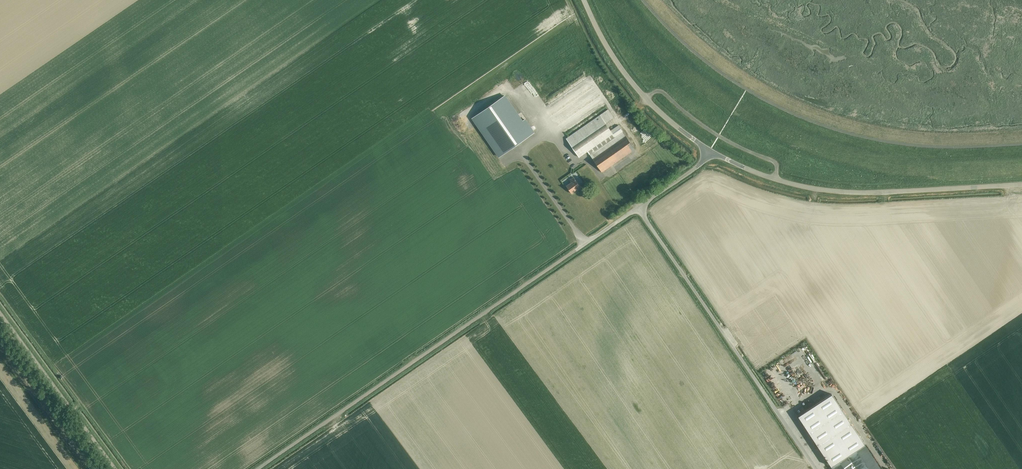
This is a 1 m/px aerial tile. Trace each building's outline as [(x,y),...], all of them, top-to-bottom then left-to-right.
[(538,98),(541,96),(530,78),(521,84),(530,97),(535,94),(538,98)] [(504,96),(472,118),(499,156),(534,132),(525,119),(522,121),(504,96)] [(566,138),(575,151),(573,153),(577,159),(587,151),(602,172),(635,149),(619,125),(611,130),(606,123),(614,117),(608,109),(566,138)] [(566,186),(571,193),(580,187),(573,177),(569,180),(571,182),(566,186)] [(798,416),(832,468),(881,468),(831,394),(798,416)]
